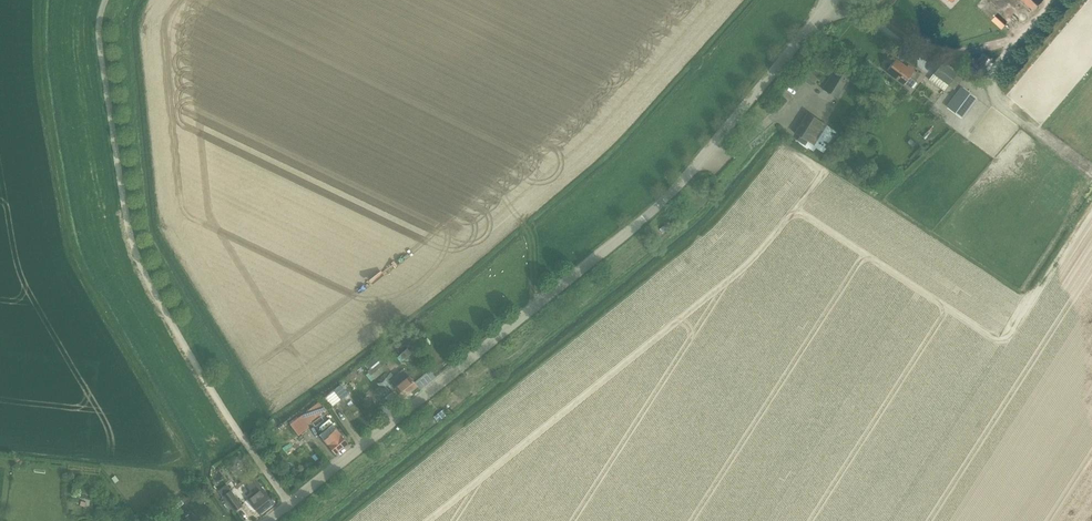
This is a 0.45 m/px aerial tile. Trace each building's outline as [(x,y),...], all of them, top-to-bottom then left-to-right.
[(989,9),(1011,32),(1020,24),(1002,5),(1007,0),(998,0),(989,9)] [(1034,11),(1043,1),(1042,0),(1023,0),(1034,11)] [(905,67),(895,59),(886,71),(909,88),(916,80),(915,79),(919,74),(913,70),(907,65),(905,67)] [(934,63),(923,61),(922,67),(932,70),(934,63)] [(948,85),(956,74),(941,63),(933,74),(948,85)] [(850,77),(835,68),(822,89),(837,98),(850,77)] [(962,88),(948,108),(962,118),(976,99),(962,88)] [(813,145),(819,135),(826,124),(807,113),(795,133),(802,138),(799,141),(805,145),(807,141),(813,145)] [(661,233),(667,228),(664,224),(658,229),(661,233)] [(374,379),(388,367),(381,359),(368,371),(374,379)] [(403,398),(417,386),(410,377),(402,367),(388,379),(396,389),(403,398)] [(360,388),(363,385),(358,380),(355,382),(360,388)] [(444,385),(436,390),(441,398),(449,393),(444,385)] [(335,389),(324,398),(332,408),(342,399),(335,389)] [(299,435),(309,426),(308,424),(327,409),(320,401),(290,424),(299,435)] [(334,430),(323,439),(324,440),(328,445),(335,454),(348,443),(341,435),(337,430),(335,428),(334,429),(334,430)] [(316,460),(321,457),(314,450),(310,453),(316,460)] [(274,503),(255,479),(247,486),(250,491),(252,489),(256,494),(249,500),(254,506),(251,508),(256,514),(258,512),(260,514),(274,503)] [(234,511),(242,505),(235,496),(226,485),(218,491),(227,503),(234,511)]
